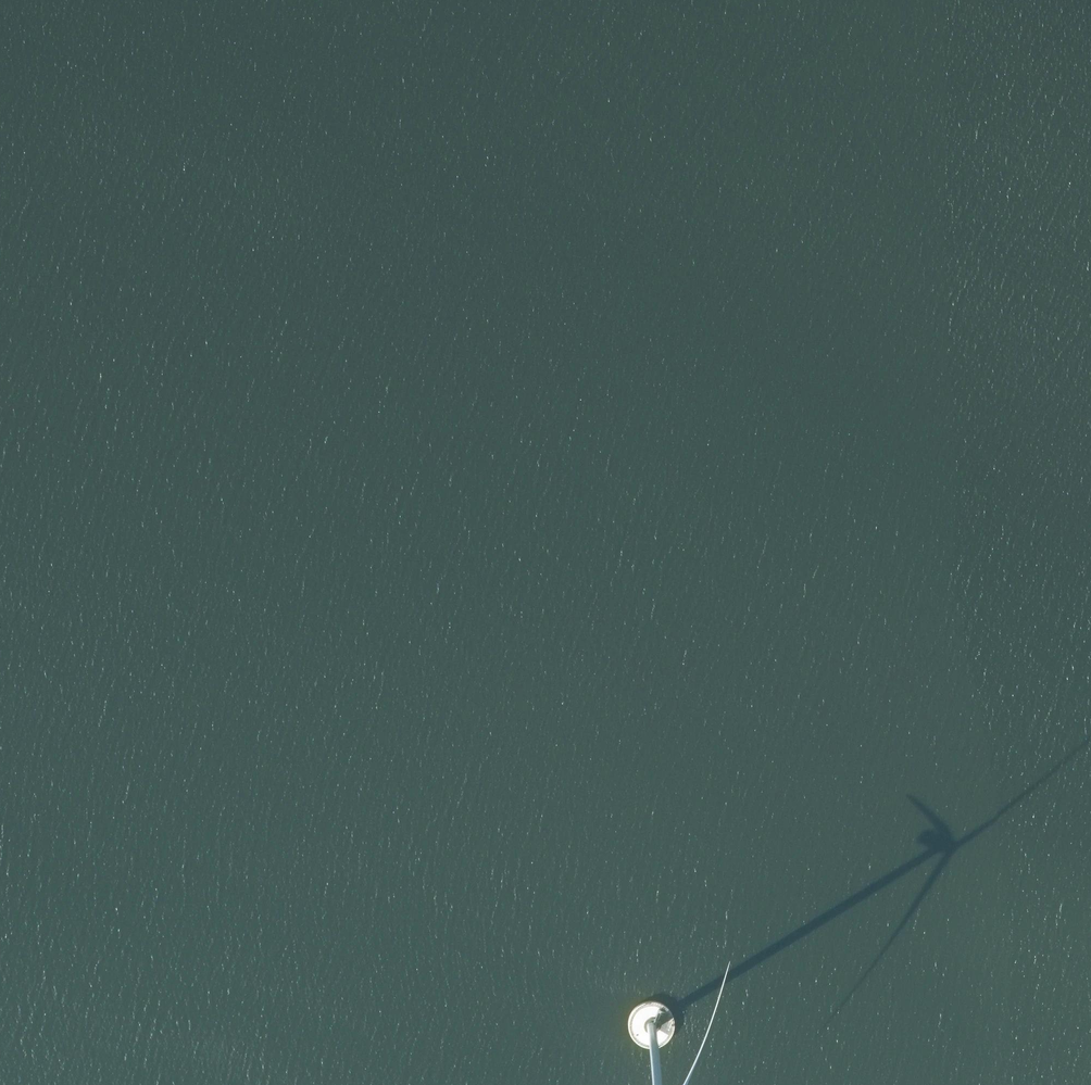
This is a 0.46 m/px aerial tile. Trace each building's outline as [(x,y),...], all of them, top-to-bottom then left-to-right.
[(646,1022),(646,1023),(646,1024),(647,1025),(647,1026),(648,1027),(649,1027),(650,1028),(651,1028),(652,1028),(653,1027),(654,1027),(654,1026),(655,1026),(655,1025),(655,1024),(656,1023),(656,1022),(655,1021),(654,1020),(654,1019),(653,1019),(652,1019),(651,1018),(650,1018),(650,1019),(649,1019),(648,1019),(647,1020),(647,1021),(646,1022)]
